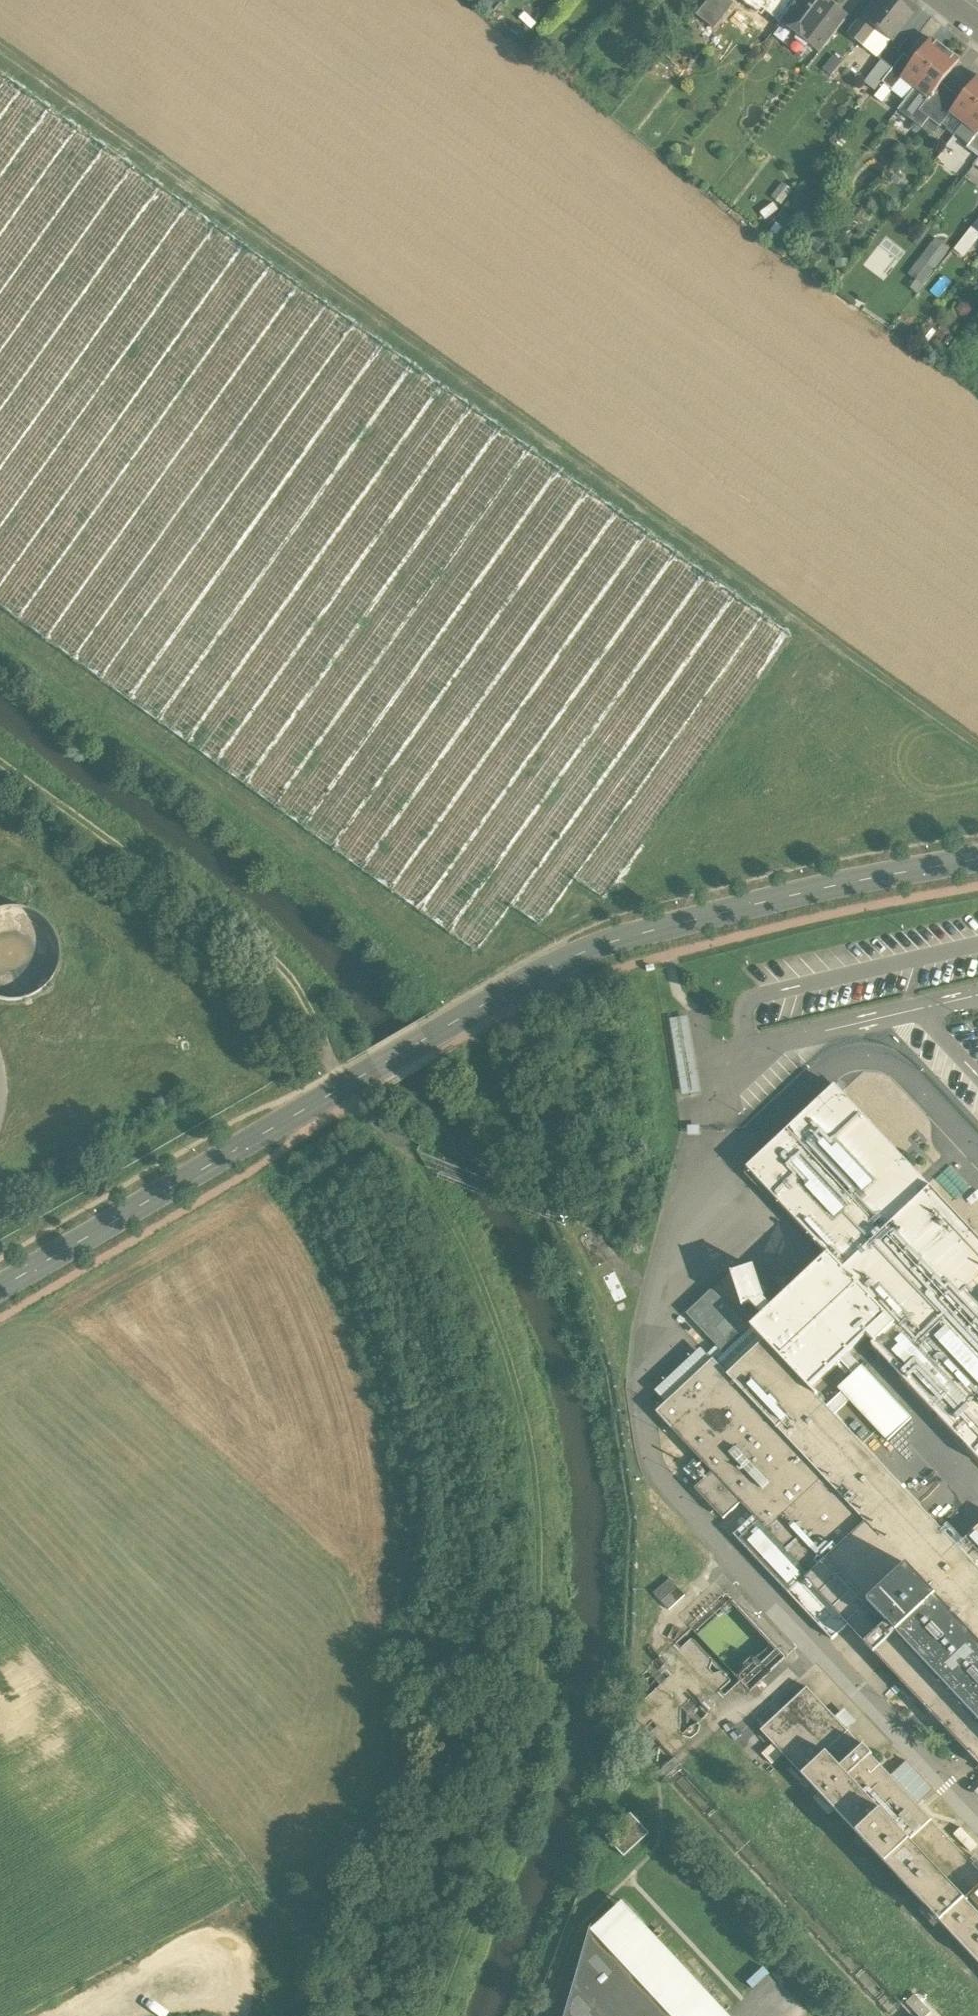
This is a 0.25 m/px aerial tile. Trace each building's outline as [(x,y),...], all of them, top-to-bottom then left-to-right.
[(696,15),(714,29),(734,3),(730,0),(709,0),(696,15)] [(757,14),(761,9),(780,24),(799,0),(740,0),(757,14)] [(826,0),(799,0),(780,24),(781,24),(782,22),(796,33),(795,40),(804,47),(811,44),(814,42),(836,13),(838,10),(826,0)] [(894,0),(884,0),(878,8),(873,4),(862,18),(875,29),(891,41),(913,14),(894,0)] [(836,13),(814,42),(823,49),(845,20),(836,13)] [(862,18),(849,35),(862,45),(875,29),(862,18)] [(891,41),(875,29),(862,45),(878,58),(891,41)] [(913,62),(900,78),(901,78),(915,89),(945,49),(931,38),(913,62)] [(945,49),(915,89),(928,99),(929,100),(941,84),(959,60),(945,49)] [(891,70),(882,82),(892,90),(901,78),(900,78),(913,62),(903,54),(891,70)] [(882,82),(891,70),(880,62),(863,83),(874,92),(882,82)] [(949,113),(950,114),(963,124),(977,105),(977,76),(960,99),(949,113)] [(883,102),(892,90),(882,82),(874,92),(873,94),(883,102)] [(941,84),(929,100),(928,99),(919,111),(929,119),(951,91),(941,84)] [(928,99),(915,89),(899,109),(912,119),(919,111),(928,99)] [(960,99),(951,91),(929,119),(939,127),(950,114),(949,113),(960,99)] [(963,124),(977,134),(977,135),(977,134),(977,105),(963,124)] [(919,111),(912,119),(899,109),(898,110),(922,129),(929,119),(919,111)] [(977,135),(977,134),(966,148),(977,157),(977,134),(977,135)] [(771,198),(781,206),(791,192),(782,184),(771,198)] [(785,234),(795,221),(785,213),(775,226),(785,234)] [(971,247),(977,238),(977,226),(975,224),(962,241),(971,247)] [(823,255),(830,246),(819,237),(811,247),(823,255)] [(922,288),(949,252),(935,241),(907,277),(922,288)] [(37,887),(28,884),(24,897),(33,900),(37,887)] [(685,1093),(701,1090),(686,1015),(670,1019),(685,1093)] [(834,1085),(787,1130),(977,1334),(977,1239),(834,1085)] [(787,1130),(746,1168),(816,1241),(814,1243),(816,1245),(817,1244),(828,1255),(772,1308),(763,1316),(751,1327),(752,1328),(764,1341),(816,1396),(818,1395),(816,1393),(816,1394),(810,1387),(866,1334),(874,1343),(872,1345),(977,1458),(977,1334),(787,1130)] [(752,1268),(732,1275),(732,1273),(731,1273),(742,1307),(743,1307),(742,1305),(750,1303),(763,1298),(764,1298),(764,1297),(763,1297),(758,1282),(753,1267),(752,1268)] [(768,1290),(758,1282),(763,1297),(768,1290)] [(751,1327),(712,1289),(686,1313),(724,1354),(726,1356),(733,1349),(733,1348),(751,1331),(750,1330),(752,1328),(751,1327)] [(763,1298),(750,1303),(763,1316),(772,1308),(763,1298)] [(751,1331),(733,1348),(733,1349),(726,1356),(724,1354),(716,1362),(727,1375),(764,1341),(752,1328),(750,1330),(751,1331)] [(957,1546),(816,1396),(764,1341),(727,1375),(977,1642),(977,1526),(957,1546)] [(701,1348),(655,1391),(666,1403),(712,1360),(701,1348)] [(666,1403),(656,1412),(671,1428),(727,1375),(716,1362),(713,1359),(712,1360),(666,1403)] [(727,1375),(671,1428),(712,1472),(741,1503),(753,1516),(809,1575),(805,1579),(848,1624),(866,1643),(865,1644),(874,1654),(875,1653),(977,1763),(977,1642),(727,1375)] [(741,1503),(712,1472),(695,1489),(723,1519),(741,1503)] [(809,1575),(753,1516),(733,1534),(832,1639),(848,1624),(805,1579),(809,1575)] [(670,1579),(654,1594),(661,1602),(677,1587),(670,1579)] [(656,1723),(718,1731),(728,1649),(687,1644),(685,1656),(659,1653),(651,1716),(656,1717),(656,1723)] [(847,1731),(806,1687),(760,1730),(774,1745),(798,1722),(826,1751),(847,1731)] [(846,1709),(837,1715),(845,1727),(855,1720),(846,1709)] [(847,1731),(826,1751),(798,1722),(774,1745),(977,1962),(977,1914),(964,1899),(977,1887),(977,1870),(871,1756),(872,1754),(863,1745),(862,1746),(847,1731)] [(906,1761),(891,1776),(917,1801),(932,1787),(906,1761)] [(631,1815),(606,1838),(624,1857),(649,1834),(631,1815)] [(676,2015),(727,2015),(621,1901),(593,1927),(676,2015)] [(592,1928),(590,1928),(565,2015),(673,2015),(592,1928)]
